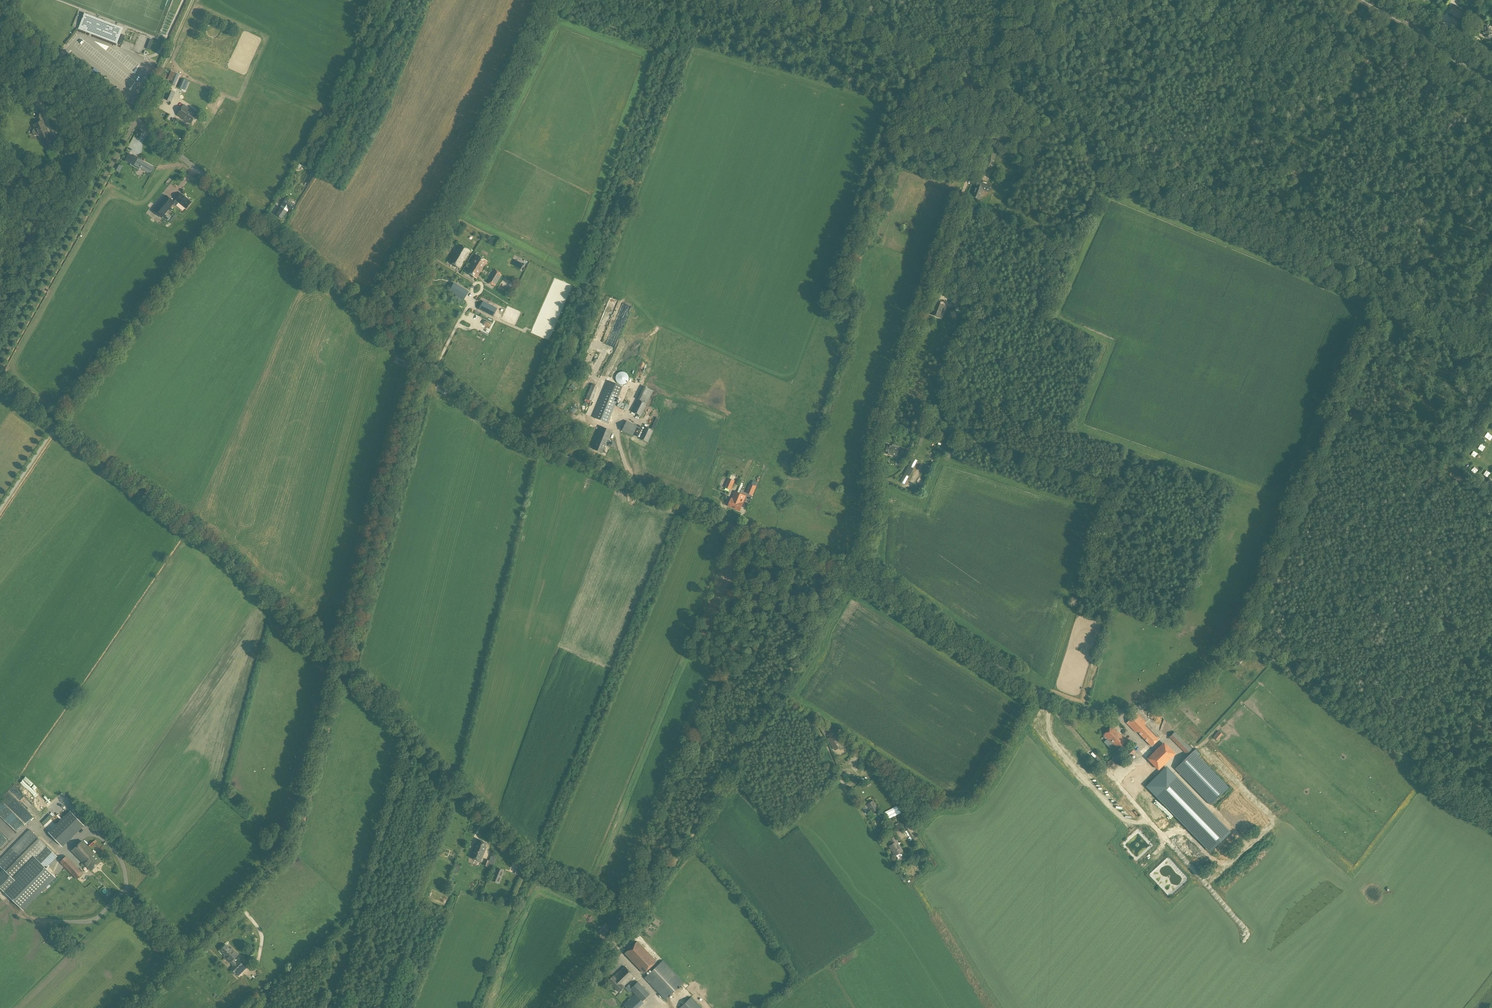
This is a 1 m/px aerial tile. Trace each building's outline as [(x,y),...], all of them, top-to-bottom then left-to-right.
[(1462,13),(1464,10),(1455,5),(1450,14),(1458,19),(1459,18),(1461,19),(1463,15),(1461,14),(1462,13)] [(98,20),(84,15),(84,17),(83,17),(83,18),(79,29),(117,44),(122,29),(114,26),(113,29),(97,22),(98,20)] [(1487,26),(1486,27),(1485,27),(1483,28),(1485,29),(1482,33),(1486,36),(1486,37),(1488,38),(1489,38),(1491,34),(1491,31),(1491,30),(1491,29),(1491,27),(1490,26),(1489,27),(1487,26)] [(171,102),(175,93),(168,90),(164,99),(171,102)] [(191,124),(197,113),(184,105),(177,115),(191,124)] [(154,167),(129,154),(125,161),(150,174),(154,167)] [(992,168),(994,161),(988,159),(986,166),(992,168)] [(989,191),(992,184),(979,179),(976,187),(977,187),(973,196),(979,199),(983,189),(989,191)] [(153,211),(162,218),(173,204),(176,206),(179,203),(186,209),(191,202),(181,194),(176,200),(174,202),(166,196),(153,211)] [(291,211),(294,206),(285,200),(282,205),(284,207),(283,209),(280,207),(275,214),(282,219),(287,212),(288,209),(291,211)] [(460,268),(470,251),(459,244),(449,261),(460,268)] [(477,278),(487,261),(476,254),(465,272),(477,278)] [(495,285),(502,275),(494,270),(487,280),(495,285)] [(454,281),(449,289),(463,298),(468,290),(454,281)] [(960,307),(962,301),(955,298),(953,304),(960,307)] [(483,301),(479,309),(493,316),(497,308),(483,301)] [(940,317),(945,305),(942,303),(939,302),(936,302),(931,314),(940,317)] [(621,384),(622,384),(623,384),(624,384),(625,384),(625,383),(626,383),(627,382),(628,381),(628,380),(628,379),(628,378),(628,377),(628,376),(628,375),(627,374),(626,373),(625,372),(624,372),(623,372),(622,372),(621,372),(620,372),(619,372),(618,373),(617,374),(616,375),(616,376),(616,377),(615,377),(615,378),(615,379),(616,379),(616,380),(616,381),(617,382),(618,383),(619,384),(620,384),(621,384)] [(591,401),(597,386),(592,384),(585,399),(591,401)] [(641,416),(646,404),(653,391),(644,386),(632,411),(641,416)] [(607,423),(619,395),(604,389),(593,417),(607,423)] [(626,411),(628,406),(619,401),(617,406),(626,411)] [(570,418),(578,409),(574,406),(566,415),(570,418)] [(637,426),(626,421),(622,430),(626,432),(633,435),(637,426)] [(648,442),(653,430),(645,426),(639,438),(648,442)] [(606,445),(611,431),(600,427),(595,440),(596,441),(592,449),(602,452),(605,445),(606,445)] [(897,456),(899,448),(888,445),(886,453),(897,456)] [(918,461),(913,458),(901,481),(905,484),(918,461)] [(753,493),(755,487),(748,484),(745,492),(751,494),(752,493),(753,493)] [(734,508),(740,494),(735,491),(732,498),(728,506),(734,508)] [(740,511),(743,503),(746,496),(740,494),(734,508),(740,511)] [(1238,666),(1241,664),(1242,662),(1243,658),(1234,652),(1231,654),(1229,657),(1228,660),(1238,666)] [(1160,738),(1145,723),(1146,722),(1137,713),(1127,723),(1136,732),(1137,731),(1152,746),(1160,738)] [(1118,749),(1127,740),(1112,727),(1104,735),(1118,749)] [(1218,741),(1223,734),(1219,731),(1213,737),(1218,741)] [(827,739),(835,750),(839,748),(837,744),(839,743),(832,732),(827,735),(829,738),(827,739)] [(1186,755),(1192,749),(1175,732),(1169,737),(1186,755)] [(1159,769),(1162,766),(1175,753),(1165,743),(1149,759),(1159,769)] [(1136,752),(1131,747),(1124,755),(1129,760),(1136,752)] [(1210,805),(1229,787),(1193,751),(1175,769),(1210,805)] [(1115,769),(1118,764),(1114,759),(1108,762),(1108,768),(1115,769)] [(1170,770),(1149,790),(1210,853),(1231,832),(1170,770)] [(873,812),(878,809),(873,801),(868,804),(873,812)] [(70,811),(48,832),(57,841),(62,847),(84,825),(70,811)] [(4,870),(0,874),(0,887),(23,909),(55,877),(46,868),(57,856),(50,849),(46,852),(44,850),(48,847),(30,830),(0,860),(0,866),(4,870)] [(895,855),(903,850),(897,841),(898,840),(895,836),(889,839),(892,843),(889,845),(895,855)] [(477,843),(475,843),(470,857),(480,861),(486,847),(484,846),(486,843),(478,840),(477,843)] [(91,871),(101,861),(82,841),(72,851),(91,871)] [(77,879),(83,874),(66,856),(61,862),(77,879)] [(504,870),(497,867),(492,878),(499,881),(504,870)] [(640,970),(643,973),(655,962),(637,942),(629,949),(624,954),(640,970)] [(231,949),(226,945),(221,951),(225,955),(224,956),(234,966),(231,969),(238,975),(245,968),(239,961),(237,963),(233,960),(238,954),(232,948),(231,949)] [(665,999),(683,982),(663,961),(645,978),(665,999)] [(623,986),(633,976),(625,967),(615,977),(613,976),(608,981),(619,992),(624,987),(623,986)] [(638,982),(632,987),(629,984),(625,988),(629,992),(632,990),(636,994),(624,1005),(626,1007),(638,1007),(643,1003),(641,1001),(649,994),(638,982)] [(691,998),(680,1007),(701,1007),(691,998)]
